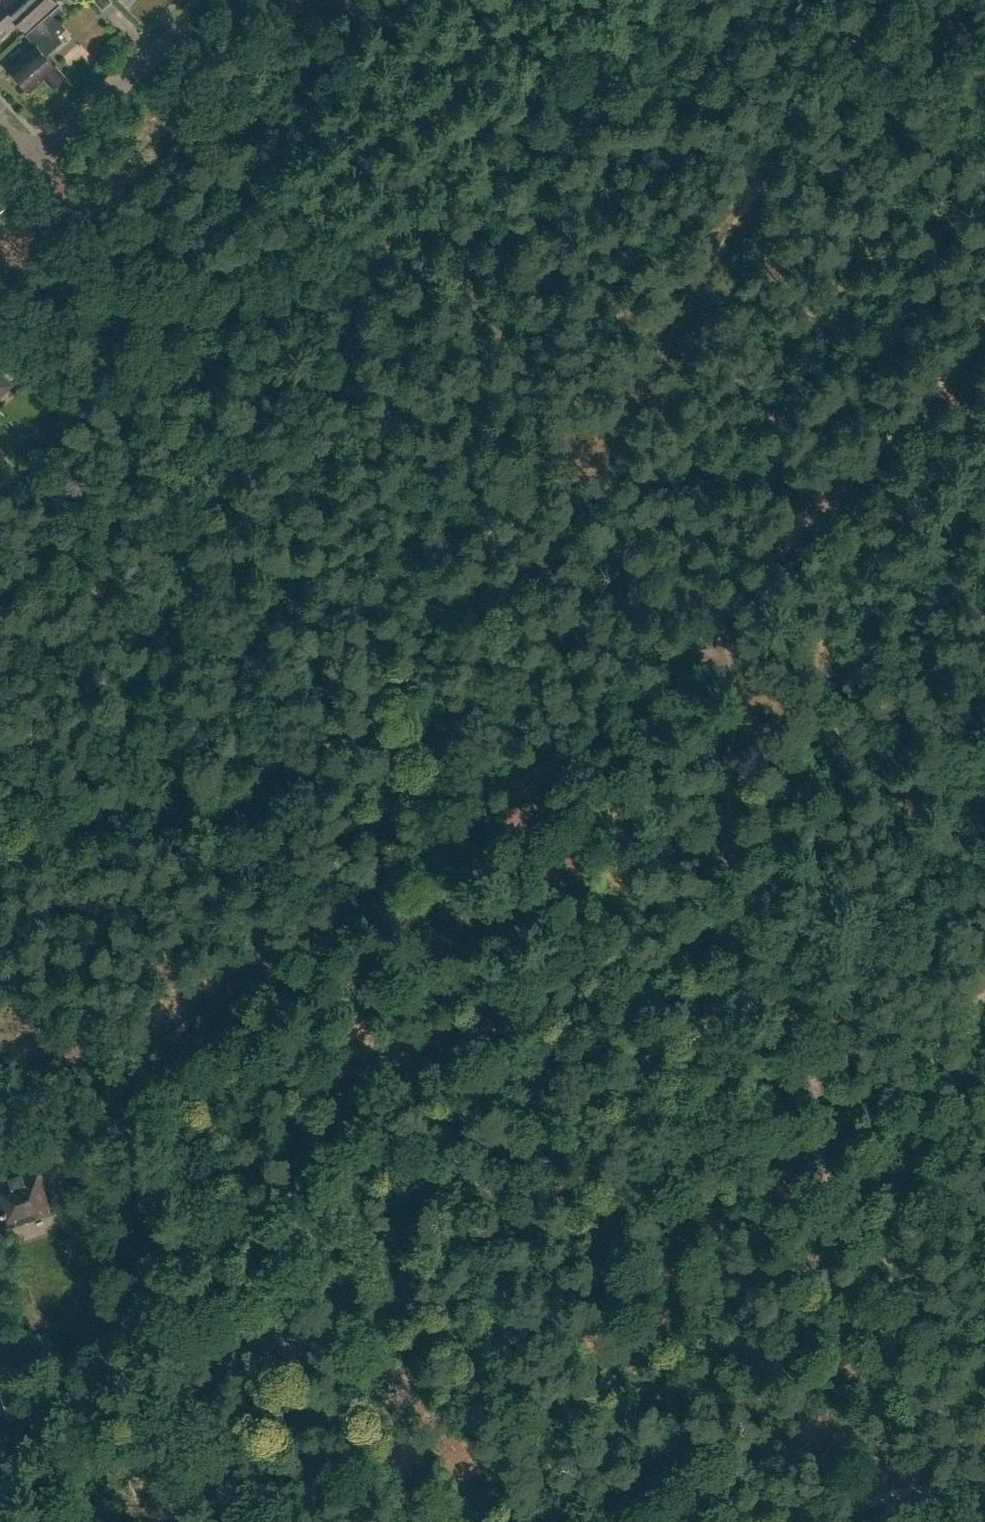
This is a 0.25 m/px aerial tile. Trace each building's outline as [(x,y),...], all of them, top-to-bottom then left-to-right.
[(57,1),(56,0),(22,0),(9,12),(0,2),(0,38),(18,22),(26,30),(57,1)] [(53,85),(64,75),(46,56),(63,40),(43,19),(26,35),(36,46),(11,69),(20,79),(18,81),(27,90),(29,88),(31,90),(45,77),(53,85)] [(0,372),(0,394),(11,384),(0,372)] [(49,1180),(69,1173),(57,1137),(37,1144),(49,1180)] [(51,1210),(34,1159),(24,1162),(26,1167),(0,1175),(0,1191),(5,1206),(0,1208),(0,1217),(3,1226),(51,1210)]
